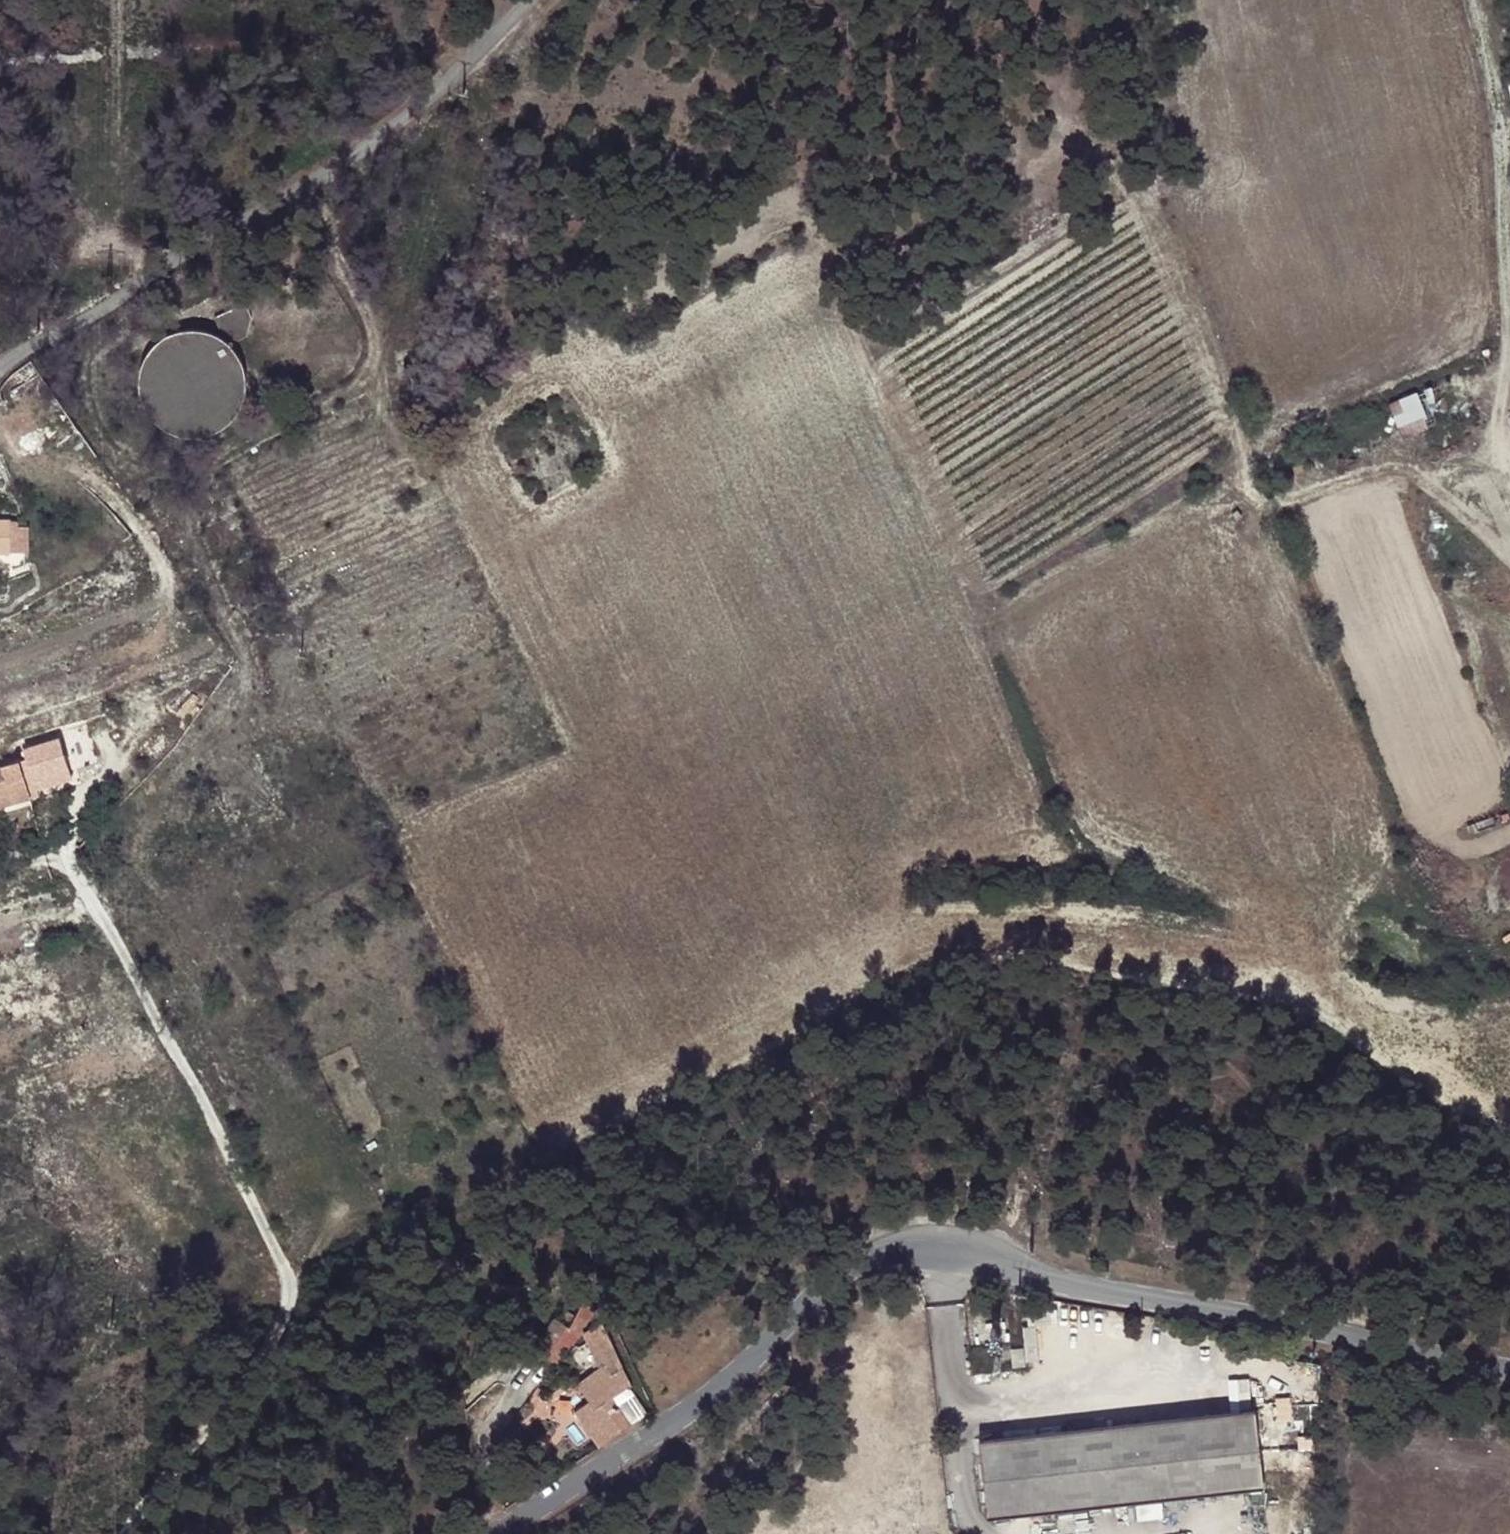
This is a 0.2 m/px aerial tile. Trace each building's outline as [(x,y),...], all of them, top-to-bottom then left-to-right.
[(1127,10),(1148,4),(1147,0),(1124,0),(1127,10)] [(1046,108),(1037,114),(1040,124),(1050,118),(1046,108)] [(181,326),(170,329),(161,334),(152,341),(145,349),(139,358),(135,368),(134,379),(134,390),(136,401),(141,411),(147,420),(154,428),(163,434),(173,438),(184,441),(195,441),(206,440),(216,436),(226,431),(235,423),(242,414),(247,404),(250,393),(251,382),(249,371),(246,360),(241,350),(233,342),(225,335),(215,329),(204,326),(193,325),(181,326)] [(1424,390),(1396,401),(1406,426),(1434,414),(1424,390)] [(0,524),(0,561),(22,563),(19,525),(0,524)] [(47,796),(44,783),(65,779),(60,758),(40,762),(39,759),(10,765),(11,766),(0,769),(0,806),(47,796)] [(590,1300),(576,1323),(560,1314),(543,1343),(569,1359),(600,1306),(590,1300)] [(1022,1347),(1010,1349),(1012,1365),(1024,1364),(1022,1347)] [(599,1411),(614,1440),(650,1417),(632,1390),(634,1386),(625,1368),(609,1378),(618,1396),(599,1411)] [(1253,1410),(978,1440),(987,1515),(1261,1485),(1253,1410)]
